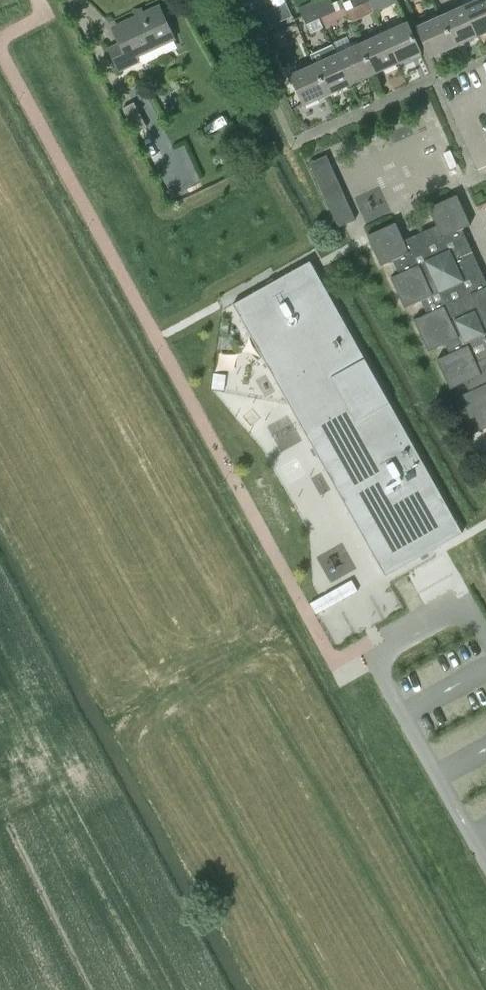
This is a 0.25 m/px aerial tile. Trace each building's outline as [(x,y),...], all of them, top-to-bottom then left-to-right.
[(332,3),(331,0),(316,0),(314,1),(317,10),(332,3)] [(478,37),(485,33),(485,0),(478,0),(464,6),(478,37)] [(302,16),(317,10),(314,1),(299,8),(302,16)] [(317,10),(321,18),(333,12),(336,11),(332,3),(317,10)] [(441,17),(455,47),(478,37),(464,6),(441,17)] [(137,56),(174,39),(159,7),(113,29),(121,44),(109,49),(119,71),(139,62),(137,56)] [(306,25),(321,18),(317,10),(302,16),(306,25)] [(333,12),(321,18),(326,30),(339,24),(333,12)] [(258,34),(262,32),(271,28),(264,13),(251,19),(258,34)] [(418,27),(431,57),(455,47),(441,17),(418,27)] [(407,23),(384,34),(397,64),(421,53),(407,23)] [(361,44),(374,74),(397,64),(384,34),(361,44)] [(274,35),(267,38),(274,53),(281,50),(274,35)] [(338,55),(351,85),(374,74),(361,44),(338,55)] [(334,46),(311,56),(315,65),(328,95),(351,85),(338,55),(334,46)] [(328,95),(315,65),(291,75),(305,106),(328,95)] [(137,133),(138,132),(147,127),(134,103),(123,109),(137,133)] [(368,236),(381,266),(394,260),(400,274),(391,278),(405,308),(421,300),(427,314),(414,320),(429,352),(446,344),(450,354),(437,360),(451,389),(465,382),(469,392),(460,396),(476,432),(485,428),(485,281),(462,229),(471,225),(457,195),(429,208),(437,226),(404,241),(396,223),(368,236)] [(352,203),(359,216),(365,213),(371,224),(379,219),(380,221),(392,214),(384,200),(371,207),(364,196),(352,203)] [(347,201),(330,208),(339,228),(344,225),(356,220),(347,201)] [(310,261),(233,305),(385,577),(463,533),(310,261)] [(214,374),(212,389),(224,391),(226,375),(214,374)] [(352,581),(311,604),(316,614),(358,591),(352,581)]
